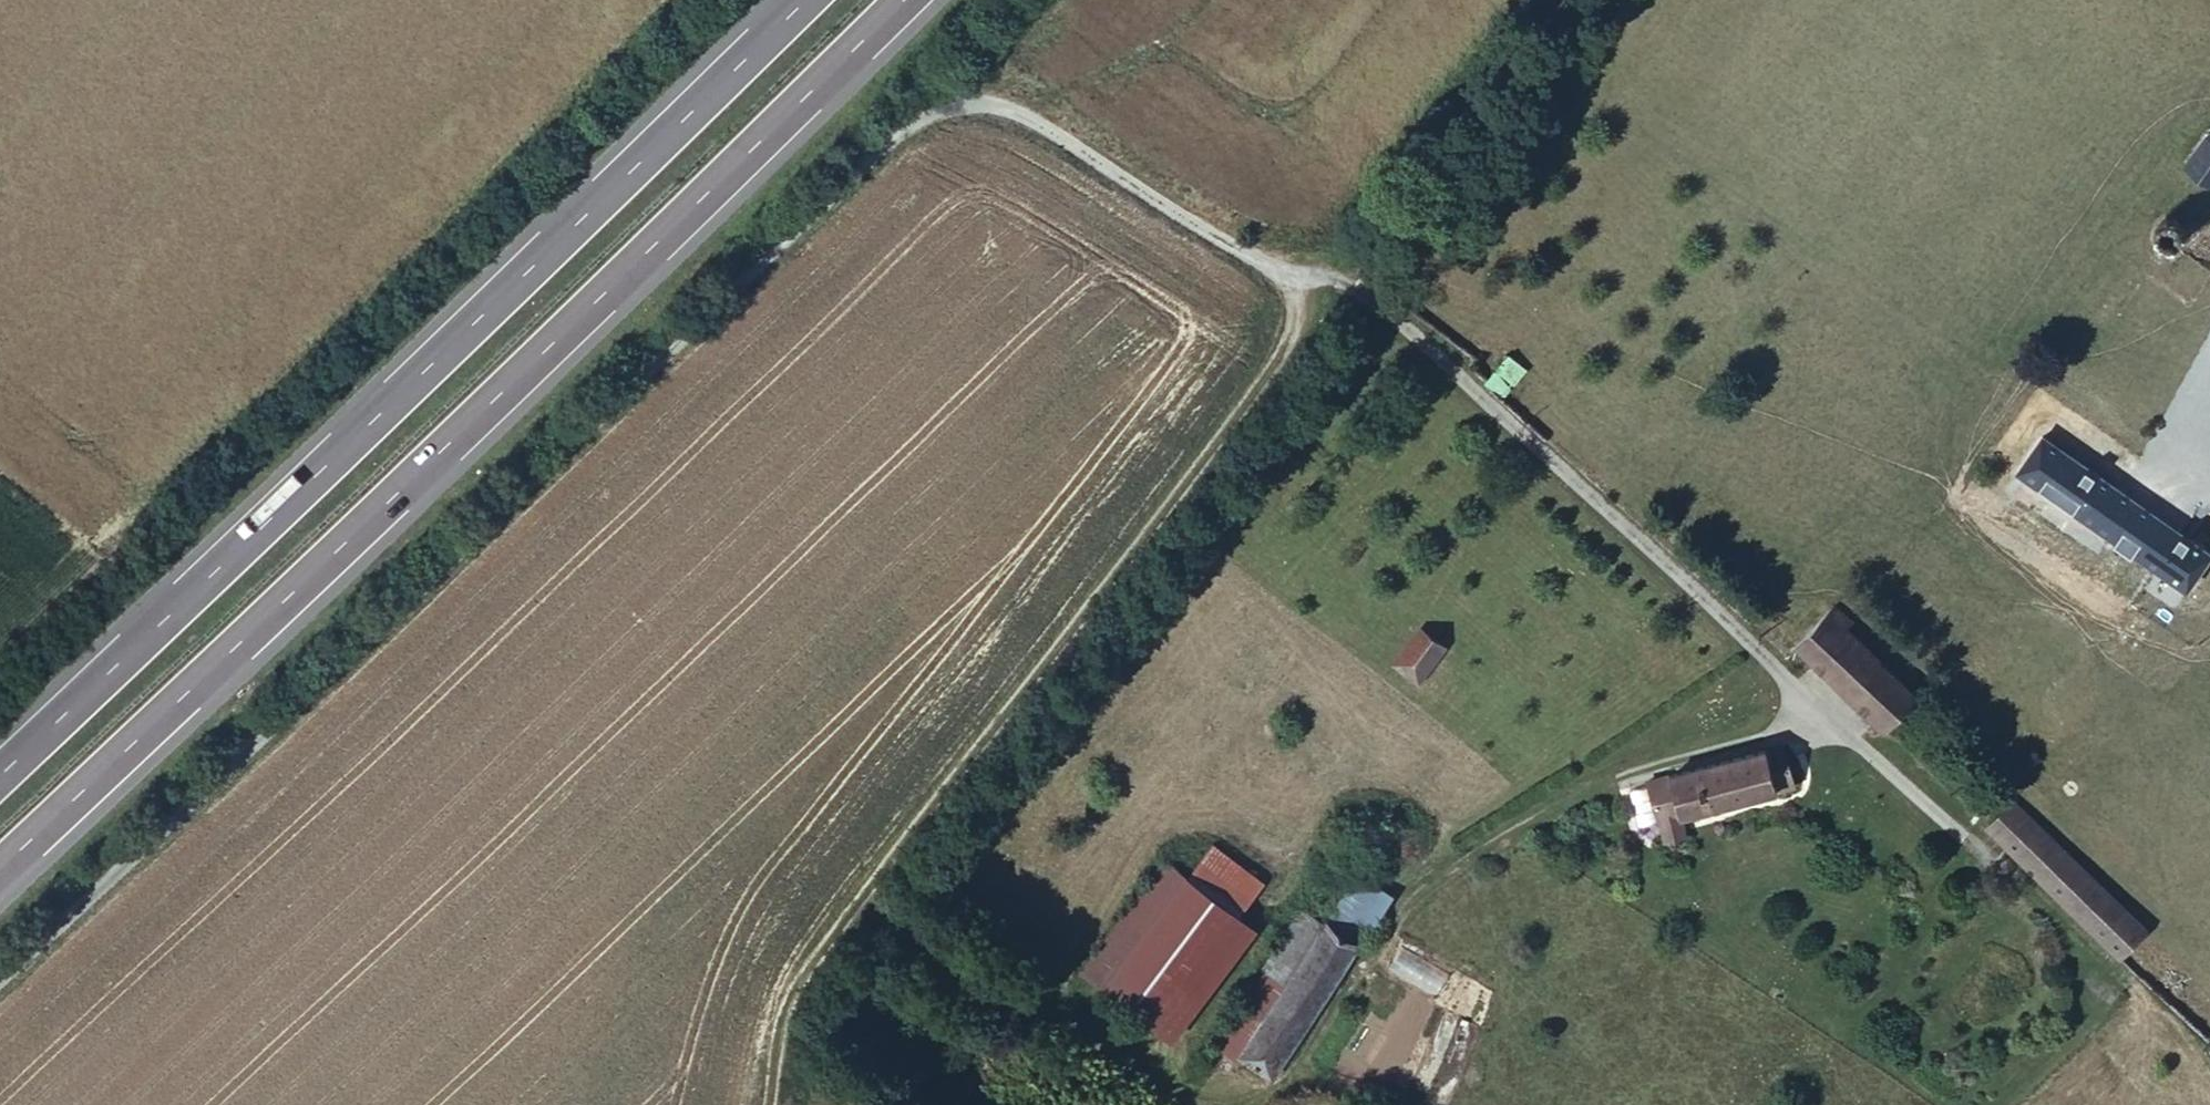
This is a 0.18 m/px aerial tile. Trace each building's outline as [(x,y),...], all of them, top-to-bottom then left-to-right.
[(2201,169),(2209,176),(2209,156),(2201,169)] [(1499,342),(1477,366),(1473,370),(1498,393),(1524,366),(1499,342)] [(2051,442),(2039,434),(2027,449),(2040,457),(2051,442)] [(2027,449),(2019,460),(2200,583),(2209,569),(2209,550),(2051,442),(2040,457),(2027,449)] [(2051,516),(2033,540),(2090,580),(2108,554),(2051,516)] [(1837,604),(1801,641),(1893,728),(1923,696),(1847,623),(1853,618),(1837,604)] [(1433,623),(1402,664),(1424,682),(1455,640),(1433,623)] [(1806,786),(1794,746),(1681,780),(1686,795),(1664,802),(1671,827),(1693,820),(1806,786)] [(1686,795),(1681,780),(1659,787),(1664,802),(1686,795)] [(2024,796),(1998,824),(2128,953),(2155,926),(2024,796)] [(1693,820),(1671,827),(1677,846),(1698,839),(1693,820)] [(1155,864),(1077,980),(1156,1034),(1236,919),(1155,864)] [(1363,872),(1359,880),(1399,910),(1406,898),(1363,872)] [(1399,910),(1359,880),(1327,928),(1361,950),(1374,958),(1399,910)] [(1258,1040),(1327,928),(1304,915),(1235,1024),(1258,1040)] [(1361,950),(1327,928),(1258,1040),(1292,1062),(1361,950)] [(1292,1062),(1258,1040),(1245,1061),(1279,1083),(1292,1062)]
